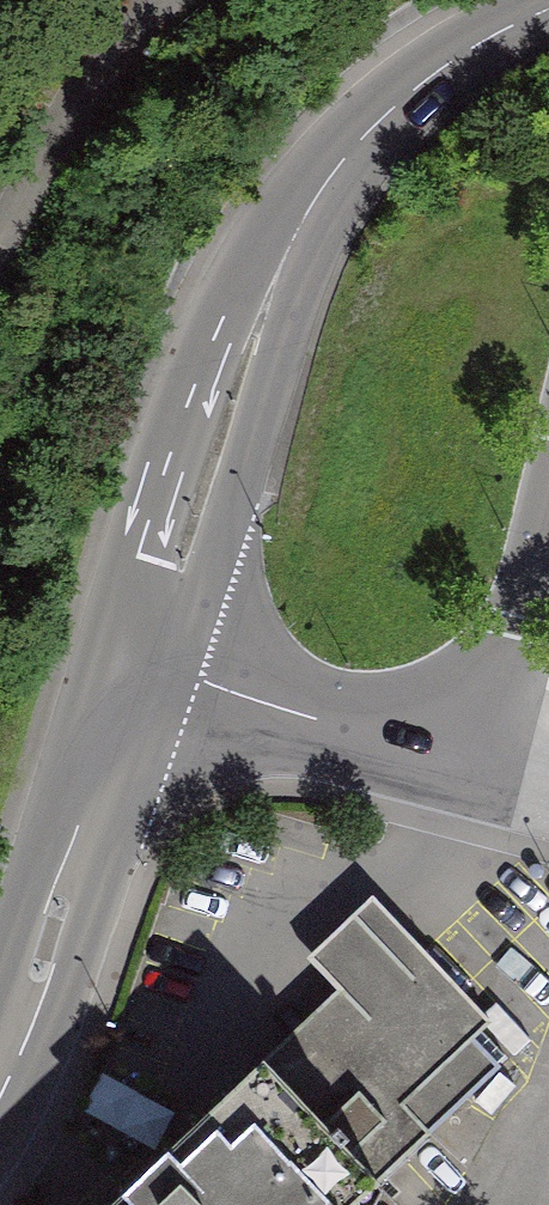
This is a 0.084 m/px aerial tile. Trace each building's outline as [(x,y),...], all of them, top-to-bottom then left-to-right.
[(375,890),(309,953),(340,986),(107,1204),(348,1204),(502,1060),(471,1027),(488,1010),(375,890)]
